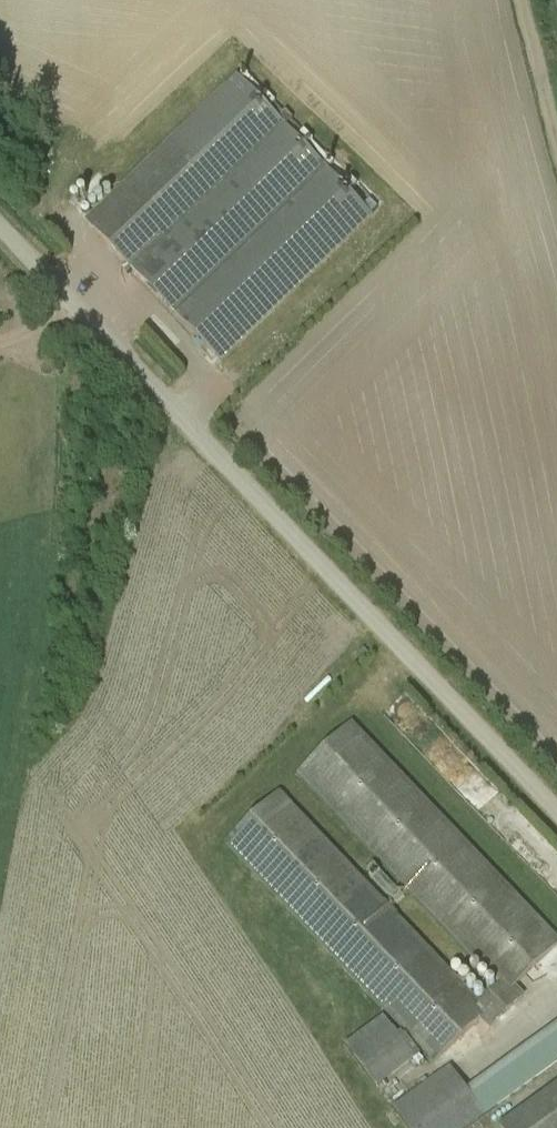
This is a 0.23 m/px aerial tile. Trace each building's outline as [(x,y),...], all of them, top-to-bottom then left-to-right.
[(132,270),(218,360),(371,213),(238,74),(86,221),(132,270)] [(479,1006),(278,794),(224,844),(431,1063),(478,1019),(490,1031),(526,998),(517,988),(556,950),(556,938),(353,722),(297,775),(498,987),(479,1006)] [(370,869),(383,886),(392,879),(379,862),(370,869)] [(365,1077),(375,1089),(419,1056),(400,1033),(399,1034),(384,1016),(344,1047),(352,1057),(353,1056),(368,1075),(365,1077)] [(394,1108),(409,1127),(470,1127),(556,1064),(556,1025),(468,1089),(451,1066),(394,1108)] [(500,1127),(556,1127),(556,1084),(499,1127),(500,1127)]
